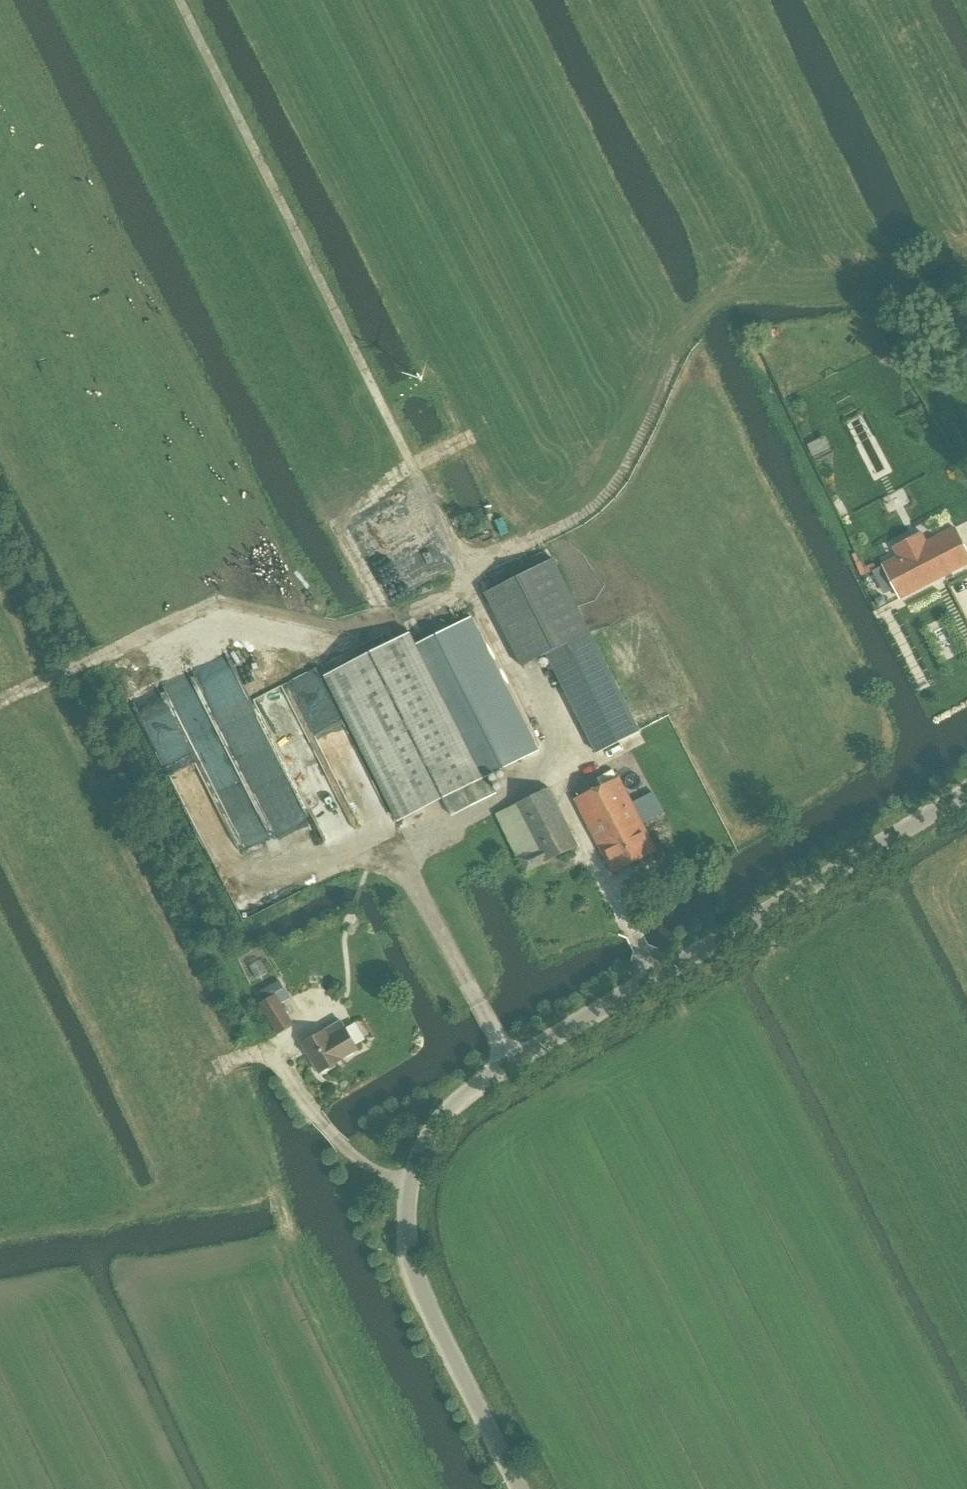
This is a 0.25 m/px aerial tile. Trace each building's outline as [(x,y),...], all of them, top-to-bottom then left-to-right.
[(896,589),(901,597),(966,563),(966,549),(956,527),(872,572),(884,595),(896,589)] [(640,730),(555,558),(487,592),(524,666),(548,653),(597,752),(640,730)] [(443,799),(452,815),(497,792),(488,775),(539,749),(473,617),(416,645),(410,633),(324,677),(397,822),(443,799)] [(619,776),(575,798),(591,829),(613,873),(657,851),(643,822),(663,812),(653,791),(632,802),(619,776)] [(526,872),(579,846),(549,787),(497,813),(526,872)] [(267,1000),(261,1004),(279,1033),(295,1023),(282,1004),(290,999),(280,981),(262,991),(267,1000)] [(343,1057),(359,1048),(342,1020),(303,1043),(321,1072),(344,1058),(343,1057)]
